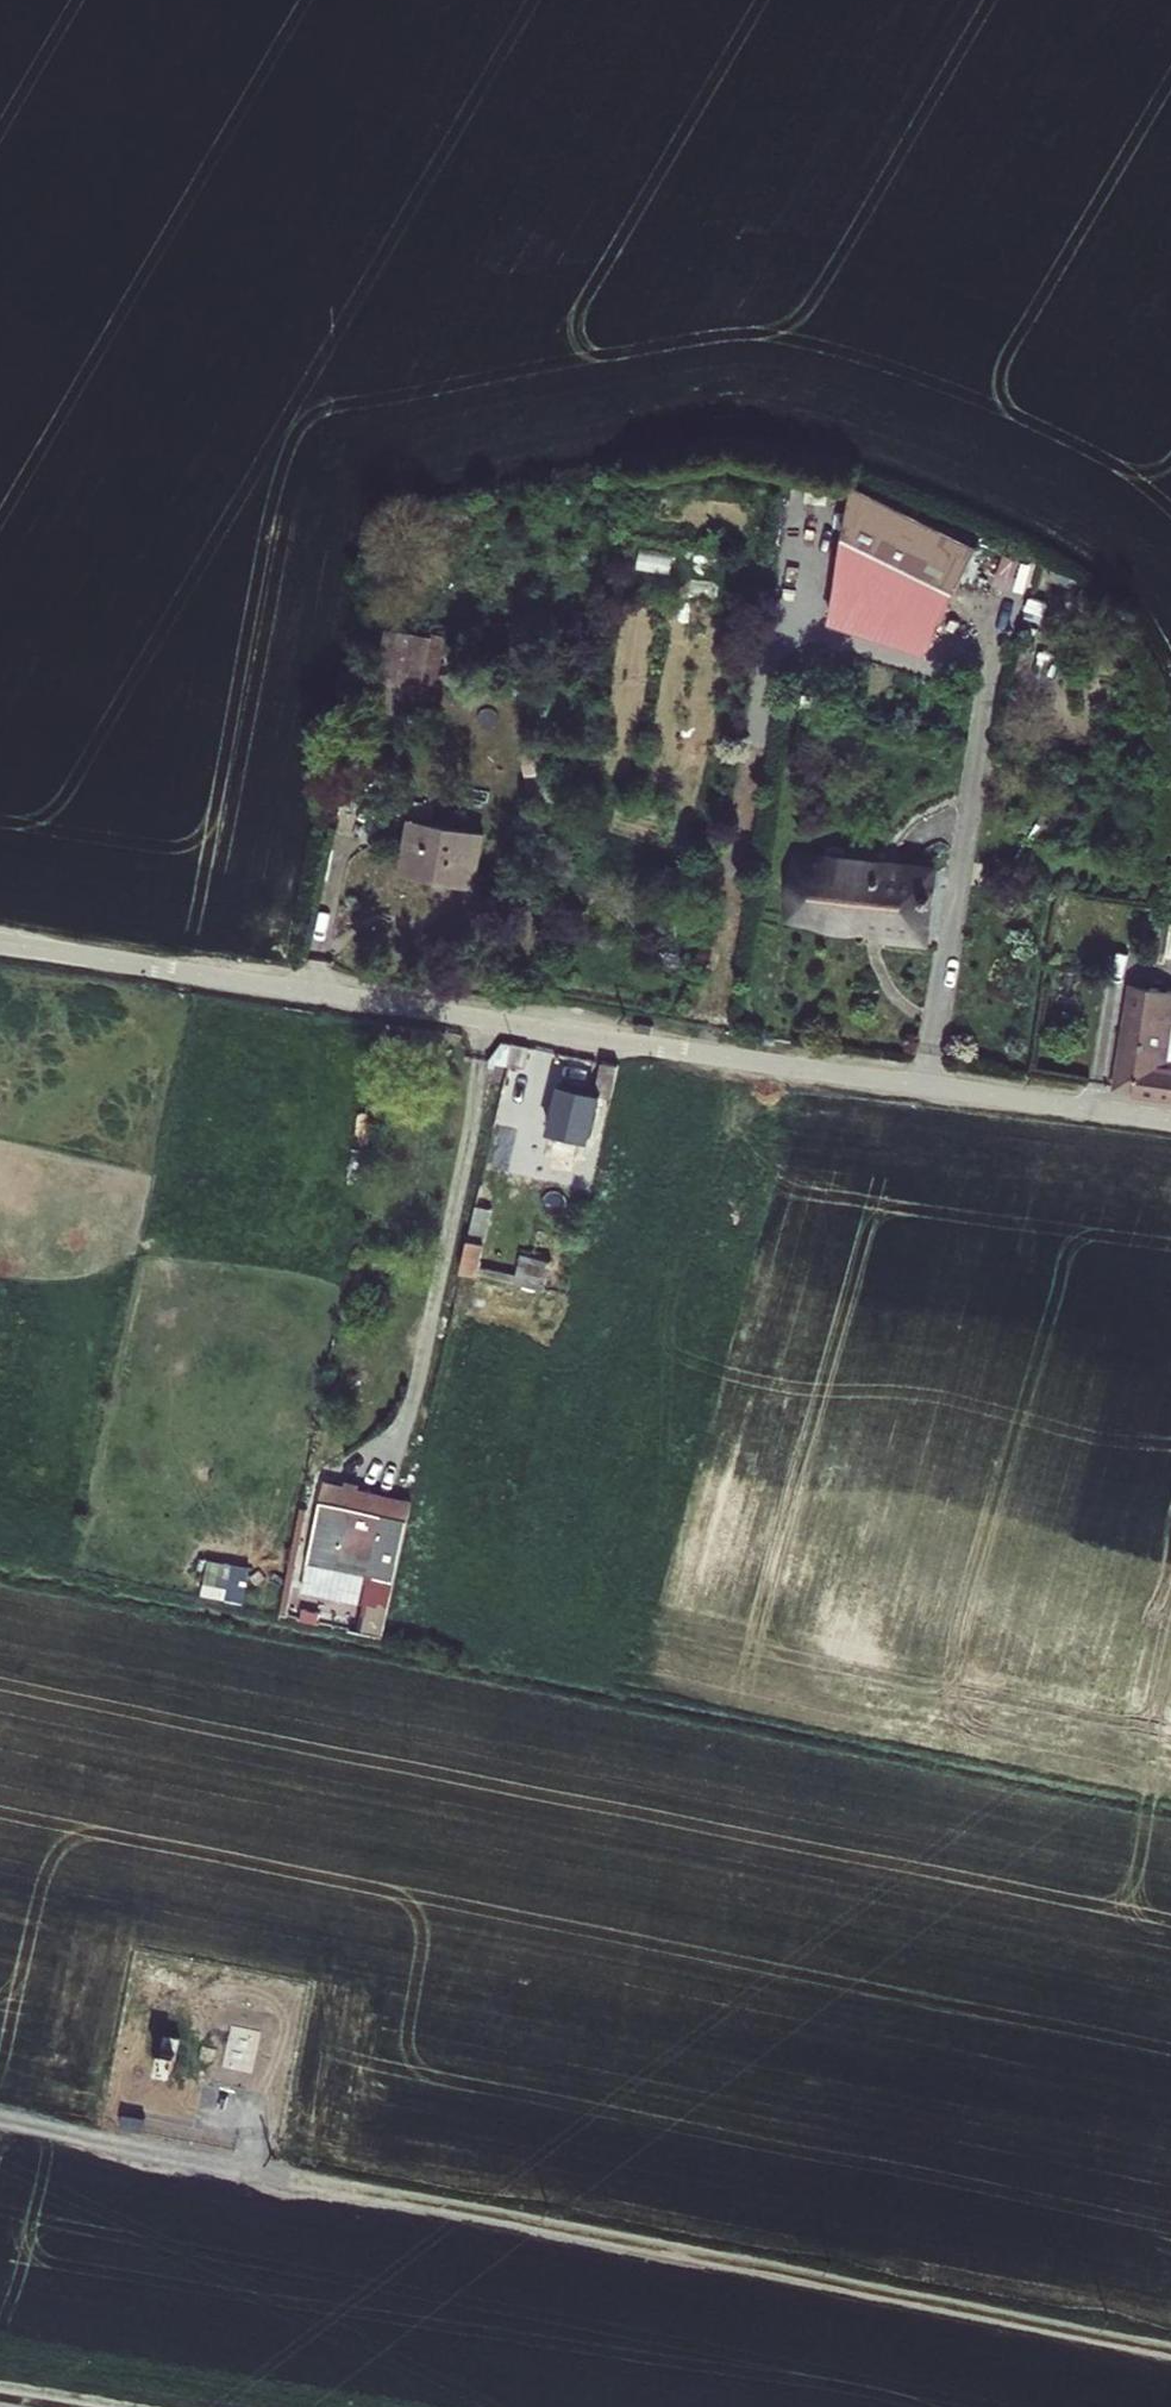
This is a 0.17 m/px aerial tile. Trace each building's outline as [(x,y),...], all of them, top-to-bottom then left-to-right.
[(840,570),(832,621),(930,653),(980,547),(853,483),(840,570)] [(433,641),(389,632),(375,708),(418,716),(433,641)] [(1034,679),(1054,679),(1054,652),(1035,652),(1034,679)] [(487,834),(412,821),(402,873),(439,880),(476,887),(487,834)] [(927,881),(873,876),(873,867),(819,861),(818,871),(799,869),(793,913),(814,916),(813,925),(866,930),(867,926),(880,928),(879,937),(900,939),(920,941),(927,881)] [(1131,986),(1114,1089),(1135,1092),(1151,990),(1131,986)] [(1152,986),(1151,990),(1135,1092),(1170,1098),(1170,990),(1152,986)] [(513,1044),(508,1065),(526,1068),(529,1047),(513,1044)] [(597,1093),(561,1086),(542,1172),(564,1176),(572,1134),(591,1138),(598,1097),(612,1100),(620,1064),(604,1061),(601,1077),(597,1093)] [(492,1209),(477,1206),(463,1272),(479,1276),(492,1209)] [(538,1258),(540,1246),(526,1243),(524,1254),(538,1258)] [(552,1261),(538,1258),(524,1254),(517,1284),(545,1290),(552,1261)] [(310,1561),(397,1579),(409,1520),(365,1511),(322,1502),(310,1561)] [(181,2038),(166,2035),(160,2068),(175,2070),(181,2038)]
